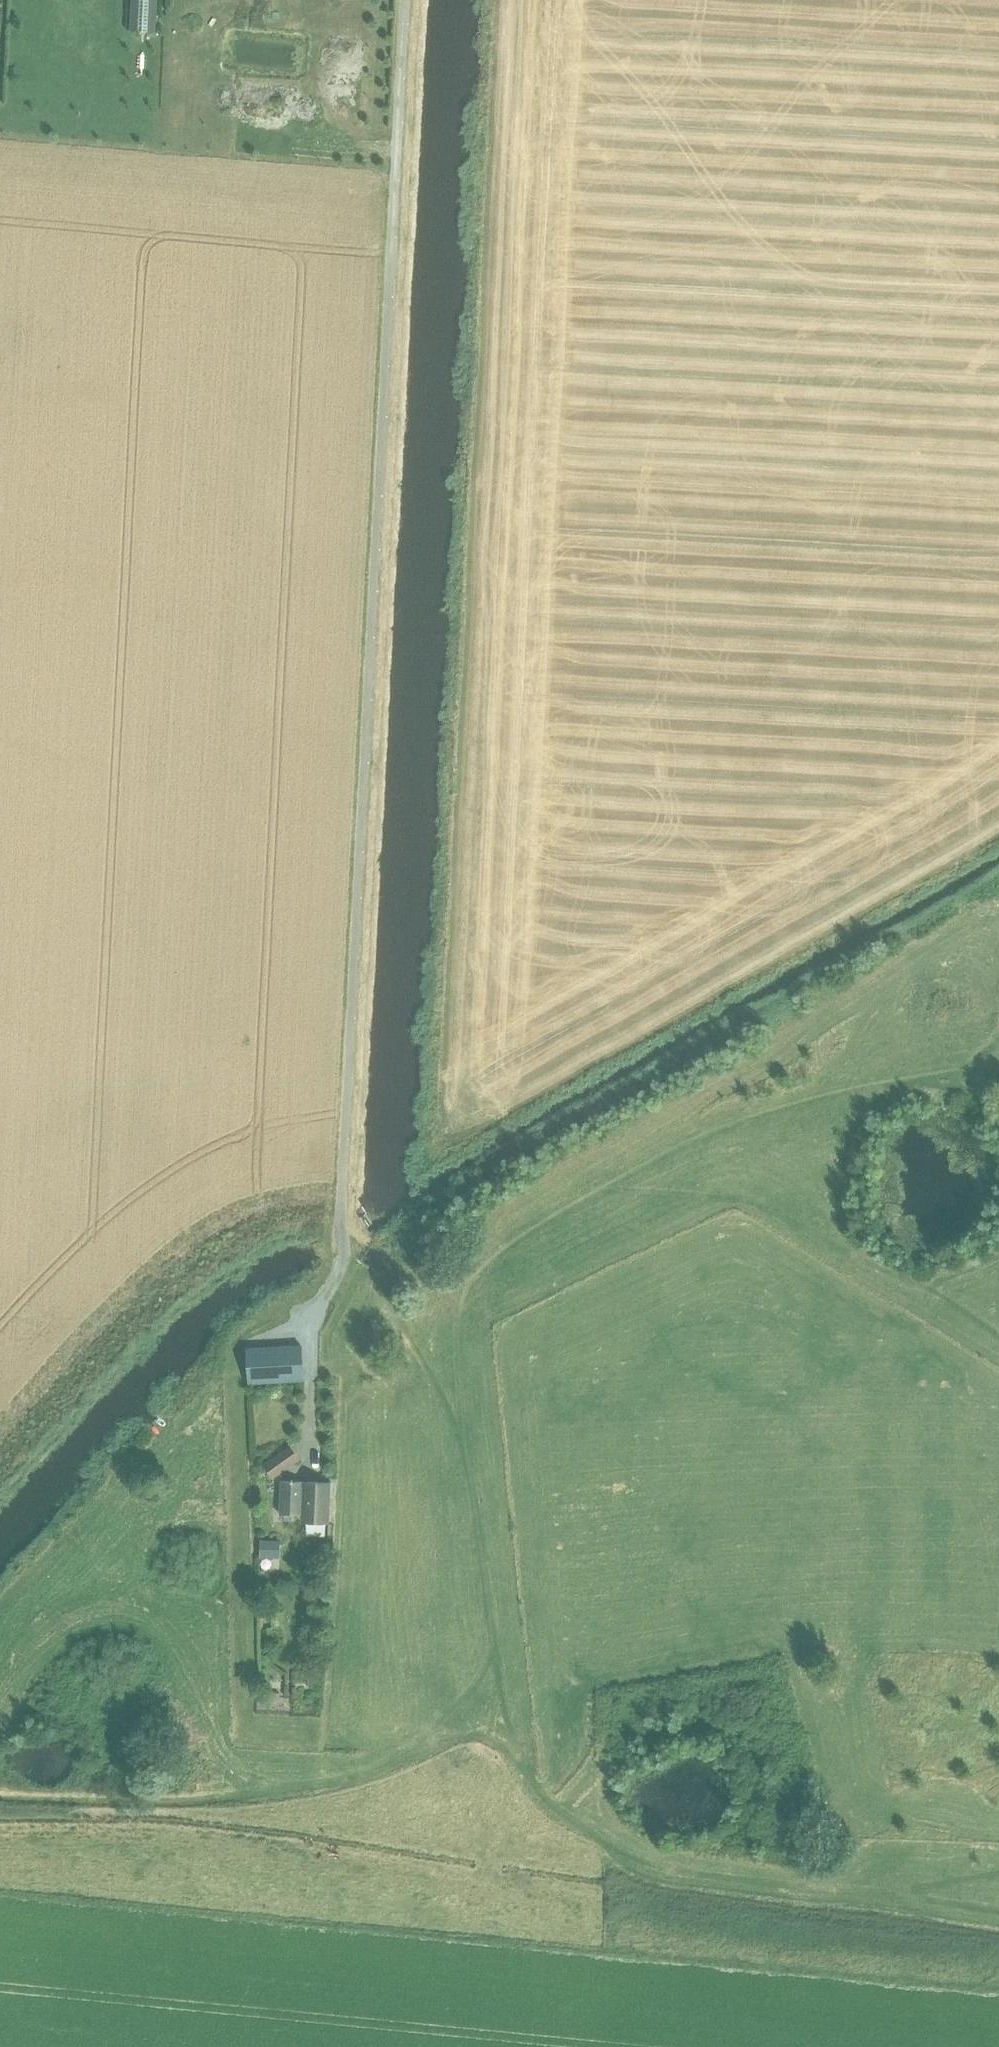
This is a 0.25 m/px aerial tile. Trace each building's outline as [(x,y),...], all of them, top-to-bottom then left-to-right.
[(130,31),(140,32),(140,34),(146,34),(146,32),(156,32),(158,0),(132,0),(130,31)] [(271,1347),(247,1348),(249,1384),(303,1381),(301,1346),(290,1346),(283,1346),(277,1347),(271,1347)] [(265,1464),(274,1478),(299,1460),(290,1446),(265,1464)] [(330,1482),(314,1481),(282,1480),(281,1514),(312,1515),(312,1523),(328,1524),(330,1482)] [(259,1539),(259,1557),(279,1558),(280,1540),(259,1539)]
